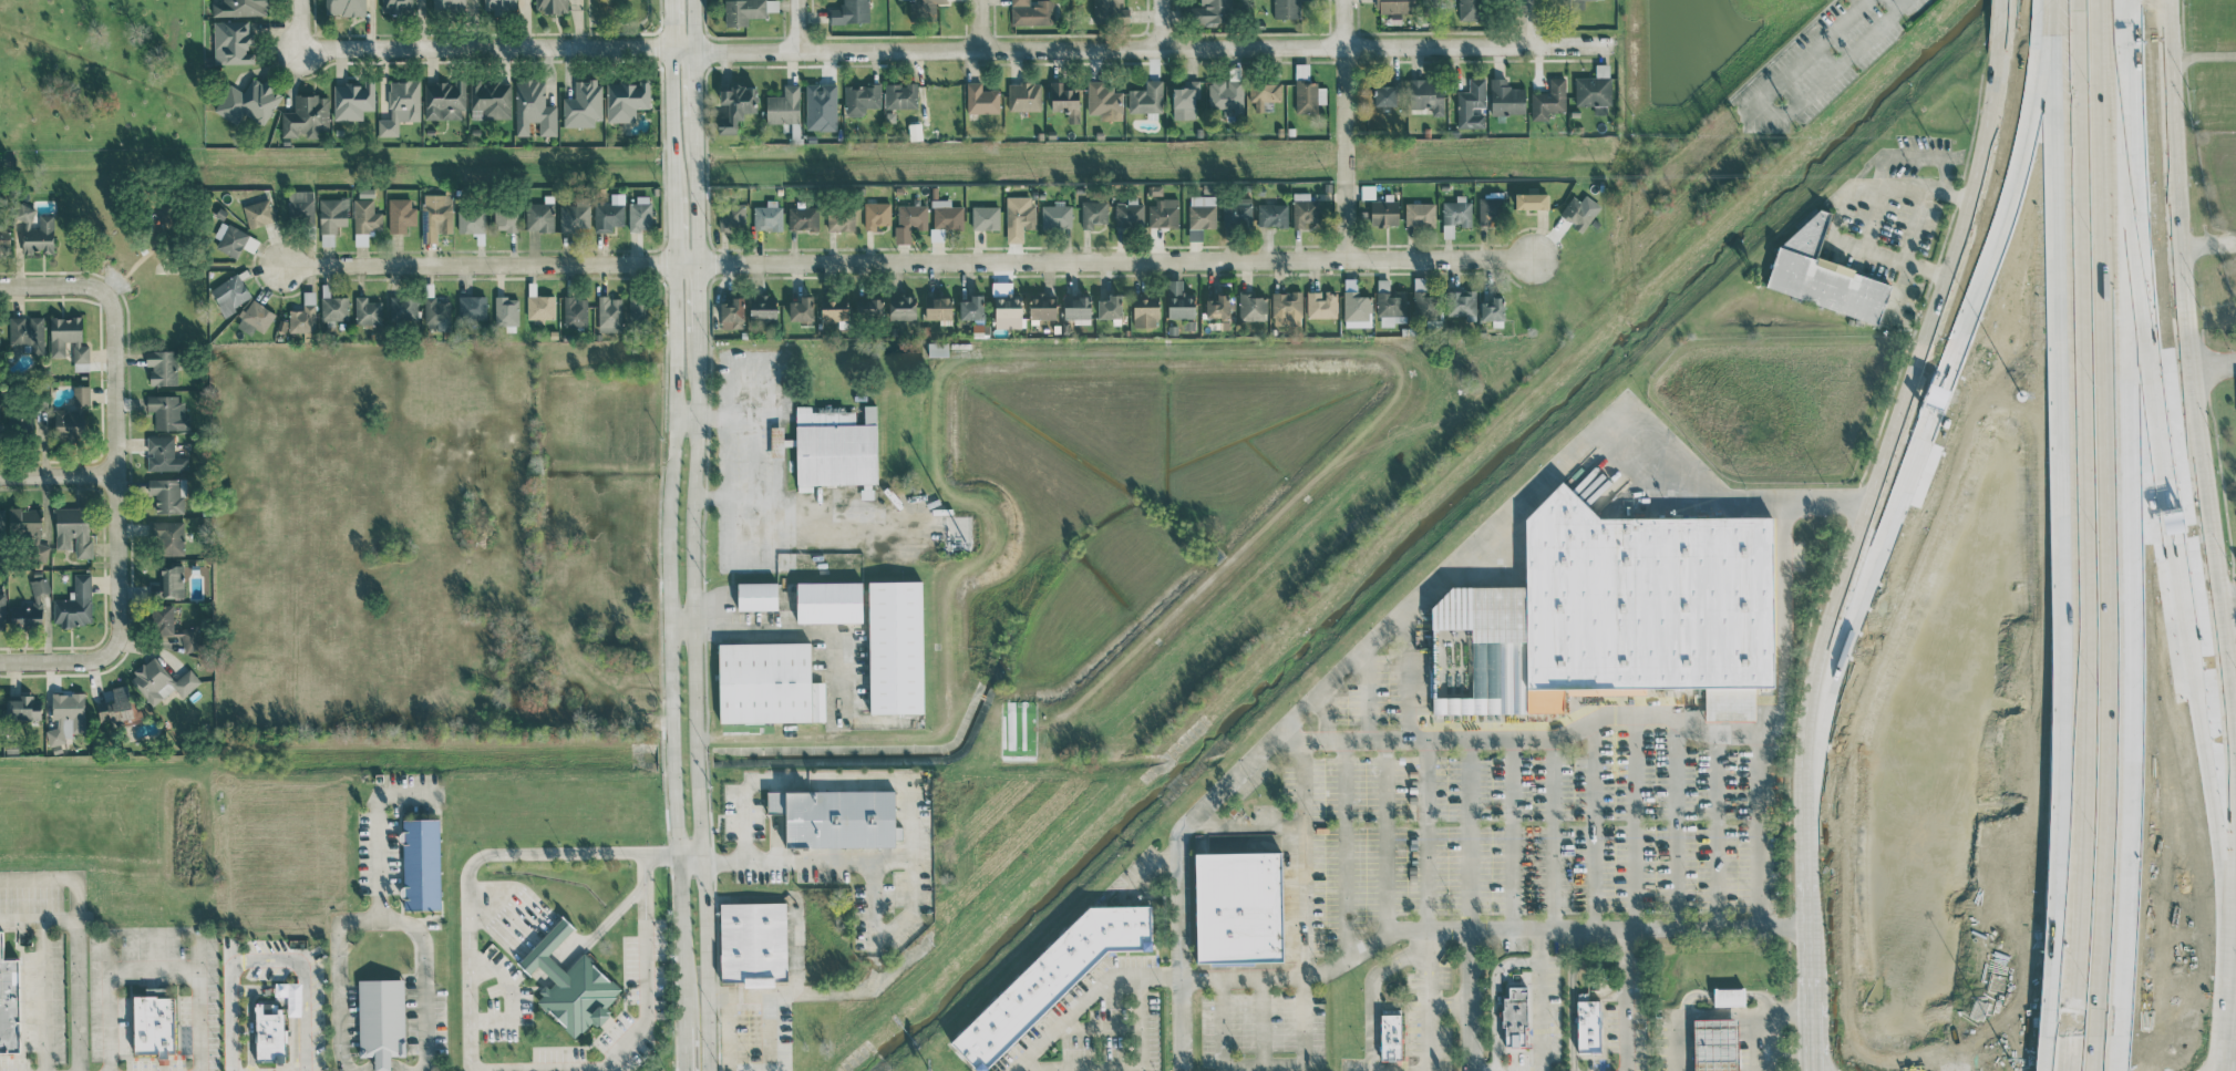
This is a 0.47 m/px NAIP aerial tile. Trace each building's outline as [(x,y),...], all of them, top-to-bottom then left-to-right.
[(268,15),(267,0),(224,0),(224,2),(211,3),(212,16),(268,15)] [(366,14),(366,0),(325,0),(326,15),(366,14)] [(382,13),(412,13),(412,0),(382,0),(382,13)] [(433,11),(464,11),(464,0),(433,0),(433,11)] [(484,14),(519,13),(518,0),(484,0),(484,14)] [(535,12),(568,12),(568,0),(535,0),(535,12)] [(749,18),(766,18),(766,10),(776,10),(776,0),(725,0),(725,26),(749,26),(749,18)] [(843,7),(830,8),(830,23),(869,22),(868,0),(842,0),(843,7)] [(910,22),(936,21),(936,3),(947,3),(947,0),(909,0),(910,22)] [(1052,25),(1051,2),(1029,2),(1029,0),(1011,0),(1011,25),(1052,25)] [(1129,21),(1128,8),(1123,8),(1123,0),(1093,0),(1093,22),(1129,21)] [(1191,23),(1232,21),(1232,0),(1201,0),(1201,6),(1190,6),(1191,23)] [(1298,1),(1311,0),(1273,0),(1274,19),(1299,18),(1298,1)] [(1377,12),(1414,13),(1415,0),(1377,0),(1377,12)] [(1460,20),(1484,20),(1484,0),(1459,0),(1460,20)] [(213,21),(215,64),(255,63),(255,52),(247,53),(247,45),(255,44),(254,31),(249,31),(248,20),(213,21)] [(1576,106),(1611,105),(1610,65),(1596,66),(1596,77),(1575,77),(1576,106)] [(1309,85),(1309,69),(1295,69),(1296,114),(1317,113),(1317,104),(1326,103),(1326,84),(1309,85)] [(214,110),(237,125),(244,113),(263,125),(283,93),(264,81),(263,83),(253,77),(244,92),(230,84),(214,110)] [(1531,93),(1531,120),(1549,120),(1549,111),(1566,111),(1565,77),(1549,78),(1549,92),(1531,93)] [(1485,78),(1469,78),(1469,91),(1457,91),(1458,128),(1485,127),(1485,114),(1472,114),(1472,107),(1486,107),(1485,78)] [(1491,115),(1525,114),(1524,87),(1507,87),(1507,78),(1491,78),(1491,115)] [(424,83),(425,119),(465,118),(464,79),(454,79),(454,83),(424,83)] [(510,83),(481,83),(481,79),(470,79),(471,119),(511,118),(510,83)] [(636,121),(636,108),(650,108),(649,79),(639,79),(639,83),(606,84),(607,122),(636,121)] [(1432,115),(1444,115),(1445,80),(1409,79),(1408,108),(1432,108),(1432,115)] [(363,120),(363,110),(375,110),(375,80),(363,80),(363,85),(334,84),(333,120),(363,120)] [(420,120),(420,80),(389,81),(389,119),(378,119),(378,136),(399,135),(399,120),(420,120)] [(557,135),(557,103),(545,103),(545,80),(515,80),(514,136),(529,136),(529,122),(538,122),(538,135),(557,135)] [(602,119),(601,80),(574,80),(575,98),(562,98),(563,127),(594,126),(594,119),(602,119)] [(1129,112),(1163,112),(1162,80),(1146,81),(1146,89),(1128,90),(1129,112)] [(1195,119),(1195,98),(1200,98),(1199,80),(1184,80),(1184,87),(1172,88),(1173,119),(1195,119)] [(1244,81),(1209,80),(1208,108),(1224,108),(1224,115),(1243,115),(1244,81)] [(999,113),(999,90),(982,90),(982,82),(967,82),(966,112),(999,113)] [(1079,89),(1063,89),(1063,82),(1050,82),(1050,111),(1068,111),(1067,123),(1079,123),(1079,89)] [(1123,92),(1113,92),(1113,83),(1088,82),(1088,114),(1100,114),(1100,120),(1122,120),(1123,92)] [(1281,101),(1282,83),(1249,82),(1249,102),(1255,102),(1255,111),(1264,111),(1264,101),(1281,101)] [(837,130),(836,83),(805,83),(806,130),(837,130)] [(917,83),(884,84),(885,109),(918,108),(917,83)] [(1008,111),(1041,111),(1041,83),(1009,83),(1008,111)] [(880,107),(881,85),(845,84),(844,116),(865,116),(865,107),(880,107)] [(717,134),(737,134),(736,120),(743,120),(743,113),(757,113),(756,85),(719,86),(719,104),(728,103),(728,118),(717,118),(717,134)] [(766,123),(800,122),(799,85),(784,85),(784,96),(765,96),(766,123)] [(1375,106),(1396,105),(1396,85),(1374,86),(1375,106)] [(282,137),(298,136),(318,135),(318,131),(329,130),(329,95),(295,95),(295,111),(282,111),(282,137)] [(1362,198),(1368,198),(1368,193),(1373,193),(1373,185),(1362,185),(1362,198)] [(314,221),(313,190),(288,190),(289,222),(314,221)] [(452,193),(421,194),(423,243),(438,242),(437,233),(453,232),(452,193)] [(593,232),(613,232),(613,226),(624,226),(624,194),(611,193),(611,203),(594,203),(593,232)] [(1293,228),(1319,227),(1318,200),(1310,200),(1309,193),(1293,193),(1293,228)] [(1548,193),(1515,193),(1515,209),(1548,209),(1548,193)] [(1470,226),(1470,195),(1456,196),(1456,202),(1442,202),(1443,238),(1454,238),(1454,226),(1470,226)] [(1580,201),(1573,196),(1559,215),(1582,232),(1601,206),(1585,195),(1580,201)] [(544,203),(526,203),(526,231),(553,231),(553,196),(544,196),(544,203)] [(1007,242),(1024,242),(1023,229),(1036,228),(1035,205),(1031,205),(1031,196),(1005,197),(1007,242)] [(1215,196),(1188,197),(1190,241),(1202,240),(1201,228),(1216,227),(1215,196)] [(320,233),(337,233),(337,225),(348,225),(348,197),(320,198),(320,233)] [(1479,223),(1503,222),(1503,197),(1479,197),(1479,223)] [(249,228),(276,221),(269,198),(243,205),(249,228)] [(388,198),(389,232),(407,232),(407,225),(416,224),(416,207),(411,207),(411,198),(388,198)] [(1397,225),(1397,198),(1371,198),(1371,226),(1397,225)] [(383,229),(382,212),(374,212),(374,199),(353,199),(354,233),(372,233),(372,229),(383,229)] [(651,199),(629,199),(628,230),(651,230),(651,199)] [(963,228),(963,206),(951,206),(951,199),(932,200),(933,228),(963,228)] [(753,230),(781,230),(781,200),(767,200),(767,207),(754,207),(753,230)] [(1148,200),(1148,226),(1177,227),(1178,200),(1148,200)] [(1223,200),(1223,224),(1252,224),(1252,200),(1223,200)] [(1081,202),(1082,229),(1093,229),(1093,223),(1107,222),(1107,201),(1081,202)] [(1116,201),(1115,226),(1143,226),(1144,202),(1116,201)] [(891,225),(890,202),(864,202),(864,230),(882,230),(881,225),(891,225)] [(1435,225),(1435,203),(1405,203),(1406,226),(1435,225)] [(1772,291),(1879,323),(1891,282),(1816,259),(1830,212),(1798,203),(1772,291)] [(54,214),(39,214),(39,228),(33,228),(33,204),(15,204),(15,220),(23,220),(23,253),(54,253),(54,214)] [(560,233),(590,232),(590,204),(559,205),(560,233)] [(730,232),(730,226),(745,226),(746,205),(719,204),(718,231),(730,232)] [(1288,204),(1258,204),(1258,226),(1287,226),(1288,204)] [(911,243),(911,229),(927,229),(927,205),(896,205),(896,243),(911,243)] [(1042,228),(1072,227),(1071,205),(1042,206),(1042,228)] [(999,229),(999,206),(972,206),(972,230),(999,229)] [(518,231),(518,207),(494,207),(495,231),(518,231)] [(819,229),(818,207),(788,207),(788,230),(819,229)] [(855,230),(854,207),(827,208),(828,230),(855,230)] [(458,233),(485,232),(484,210),(458,210),(458,233)] [(215,236),(220,238),(215,248),(237,258),(242,247),(254,252),(260,239),(221,221),(215,236)] [(10,251),(10,226),(0,226),(0,251),(10,251)] [(334,233),(322,234),(322,246),(334,245),(334,233)] [(252,300),(240,273),(210,287),(222,313),(252,300)] [(1426,278),(1414,277),(1413,317),(1438,318),(1438,296),(1426,296),(1426,278)] [(1343,320),(1371,320),(1371,296),(1357,296),(1358,278),(1345,278),(1343,320)] [(1168,319),(1194,318),(1194,297),(1183,297),(1183,279),(1167,280),(1168,319)] [(1406,316),(1407,291),(1389,291),(1389,279),(1377,279),(1376,315),(1406,316)] [(1447,315),(1477,315),(1476,290),(1446,291),(1447,315)] [(303,310),(289,309),(289,332),(314,332),(315,292),(304,291),(303,310)] [(1301,292),(1272,292),(1273,325),(1301,325),(1301,292)] [(1337,317),(1336,292),(1323,292),(1306,292),(1307,317),(1337,317)] [(994,298),(995,328),(1021,327),(1020,293),(1003,293),(1004,298),(994,298)] [(1055,319),(1055,293),(1029,294),(1030,319),(1055,319)] [(1239,320),(1266,320),(1266,294),(1239,293),(1239,320)] [(776,317),(775,294),(750,295),(750,318),(776,317)] [(1098,319),(1121,318),(1121,294),(1108,295),(1109,300),(1097,300),(1098,319)] [(1206,319),(1229,318),(1229,294),(1217,294),(1217,299),(1205,299),(1206,319)] [(487,296),(459,295),(458,320),(486,321),(487,296)] [(526,296),(526,319),(555,318),(555,295),(526,296)] [(629,322),(648,321),(647,295),(628,295),(629,322)] [(888,320),(916,320),(916,296),(888,295),(888,320)] [(984,295),(969,295),(969,300),(959,300),(958,320),(983,320),(984,295)] [(1158,326),(1157,295),(1133,296),(1134,327),(1158,326)] [(382,324),(382,301),(367,301),(367,296),(355,296),(356,324),(382,324)] [(390,321),(418,321),(417,296),(390,296),(390,321)] [(425,331),(451,330),(451,302),(436,302),(436,296),(425,296),(425,331)] [(813,296),(800,296),(800,302),(787,302),(787,321),(813,321),(813,296)] [(1073,324),(1090,324),(1090,296),(1064,296),(1064,318),(1073,318),(1073,324)] [(518,297),(494,297),(494,326),(519,325),(518,297)] [(587,297),(563,297),(563,326),(587,326),(587,297)] [(621,297),(597,297),(598,332),(622,331),(621,297)] [(719,303),(720,329),(744,328),(743,297),(731,297),(731,302),(719,303)] [(882,298),(857,297),(856,317),(881,317),(882,298)] [(952,297),(924,297),(924,319),(952,320),(952,297)] [(1480,320),(1503,320),(1504,297),(1491,297),(1491,302),(1480,302),(1480,320)] [(264,333),(276,313),(251,298),(235,325),(251,334),(255,328),(264,333)] [(847,321),(847,298),(819,299),(819,321),(847,321)] [(44,317),(27,316),(27,317),(10,316),(10,345),(31,345),(31,353),(43,354),(44,317)] [(90,363),(90,345),(82,345),(82,317),(50,317),(50,357),(65,357),(65,341),(74,341),(74,363),(90,363)] [(948,342),(927,342),(927,356),(948,356),(948,342)] [(177,384),(177,350),(146,350),(146,366),(150,365),(151,385),(177,384)] [(55,409),(55,439),(85,439),(85,405),(90,405),(90,386),(74,385),(74,409),(55,409)] [(154,411),(155,430),(190,429),(190,414),(181,414),(181,395),(146,395),(147,412),(154,411)] [(877,424),(855,425),(855,412),(812,412),(812,406),(795,406),(795,492),(813,491),(813,485),(877,484),(877,424)] [(31,431),(34,415),(13,410),(10,426),(31,431)] [(147,454),(147,470),(188,470),(187,456),(174,456),(174,436),(147,436),(147,454)] [(186,479),(147,479),(147,494),(155,494),(155,513),(185,514),(186,479)] [(1521,526),(1559,491),(1597,527),(1769,528),(1772,699),(1754,699),(1754,731),(1703,732),(1702,698),(1563,700),(1564,725),(1431,724),(1429,615),(1451,594),(1522,594),(1521,526)] [(89,506),(55,508),(57,548),(77,547),(77,558),(91,557),(89,506)] [(41,508),(10,508),(11,536),(42,535),(41,508)] [(184,555),(183,520),(152,521),(153,556),(184,555)] [(184,565),(159,564),(159,582),(150,582),(150,597),(183,598),(184,565)] [(72,573),(73,598),(53,599),(54,625),(92,624),(91,573),(72,573)] [(9,607),(12,630),(44,625),(40,593),(50,592),(48,577),(30,579),(34,604),(9,607)] [(866,582),(868,713),(923,713),(922,581),(866,582)] [(862,582),(794,583),(794,622),(863,622),(862,582)] [(778,583),(735,583),(735,610),(778,610),(778,583)] [(202,627),(174,627),(174,605),(154,606),(155,636),(184,635),(184,651),(202,651),(202,627)] [(825,721),(825,682),(811,682),(810,642),(716,643),(717,723),(825,721)] [(175,689),(181,697),(201,683),(191,668),(174,681),(155,656),(129,675),(152,706),(175,689)] [(97,704),(101,727),(144,718),(140,700),(131,702),(127,684),(112,687),(115,700),(97,704)] [(85,693),(53,693),(53,728),(47,728),(47,744),(66,744),(66,733),(85,733),(85,693)] [(7,699),(7,722),(41,721),(40,696),(22,697),(22,699),(7,699)] [(767,792),(767,814),(786,814),(786,848),(899,847),(899,826),(895,826),(895,790),(767,792)] [(439,819),(402,820),(403,896),(404,896),(404,910),(441,910),(439,819)] [(1192,867),(1277,867),(1278,975),(1193,975),(1192,867)] [(2063,946),(2070,946),(2074,872),(2050,871),(2041,1034),(2058,1035),(2063,946)] [(786,902),(720,903),(721,982),(743,982),(743,987),(774,986),(774,976),(787,976),(786,902)] [(583,953),(565,971),(548,955),(574,928),(563,916),(518,963),(530,975),(538,966),(553,981),(542,993),(543,994),(537,1000),(576,1038),(592,1021),(599,1027),(611,1014),(604,1008),(621,990),(583,953)] [(1101,968),(991,1070),(961,1070),(947,1054),(1085,921),(1147,921),(1147,969),(1101,968)] [(20,1052),(20,1020),(19,1020),(19,959),(3,959),(3,930),(0,930),(0,1053),(20,1052)] [(405,1056),(404,979),(358,980),(359,1057),(374,1057),(374,1070),(390,1070),(390,1056),(405,1056)] [(1508,986),(1508,997),(1503,997),(1503,1046),(1526,1046),(1526,987),(1508,986)] [(1714,989),(1714,1005),(1743,1005),(1742,988),(1714,989)] [(134,1055),(159,1054),(159,1060),(168,1060),(168,1053),(175,1053),(175,995),(134,996),(134,1055)] [(257,1062),(284,1062),(283,1004),(256,1004),(257,1062)] [(1575,1015),(1599,1015),(1601,1067),(1577,1068),(1575,1015)] [(1737,1019),(1737,1070),(1695,1070),(1694,1020),(1737,1019)] [(1399,1030),(1400,1070),(1377,1070),(1377,1030),(1399,1030)]
